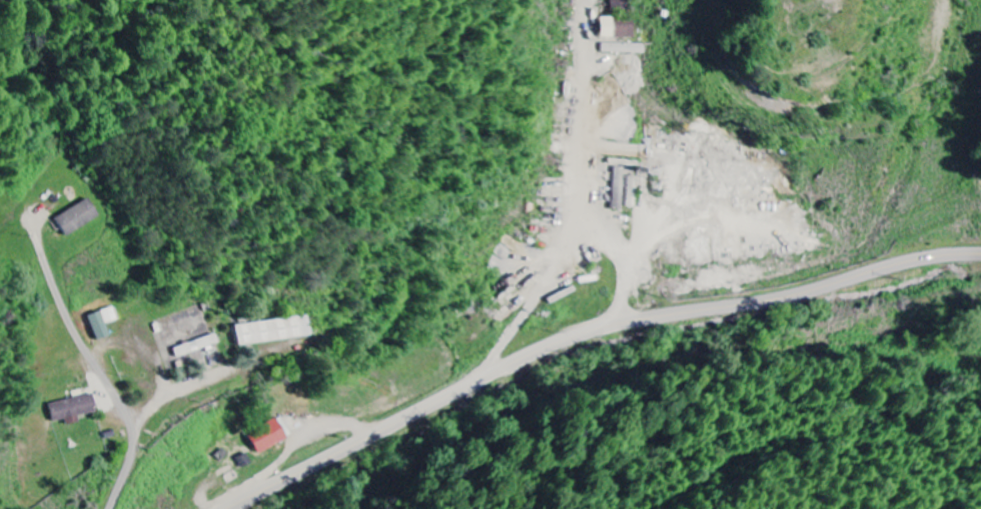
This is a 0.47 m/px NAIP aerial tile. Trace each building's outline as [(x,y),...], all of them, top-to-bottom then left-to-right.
[(612,11),(629,11),(628,0),(612,0),(612,11)] [(601,38),(635,38),(635,18),(602,18),(601,38)] [(602,53),(646,55),(647,45),(603,43),(602,53)] [(623,211),(624,168),(614,168),(613,210),(623,211)] [(65,236),(101,218),(91,200),(56,218),(65,236)] [(107,325),(119,321),(114,307),(89,316),(98,341),(112,336),(107,325)] [(236,327),(238,347),(314,337),(311,316),(236,327)] [(175,349),(178,358),(220,343),(217,334),(175,349)] [(97,413),(93,395),(50,404),(54,423),(67,420),(68,425),(81,423),(79,417),(97,413)] [(284,419),(249,433),(257,453),(292,439),(284,419)]
